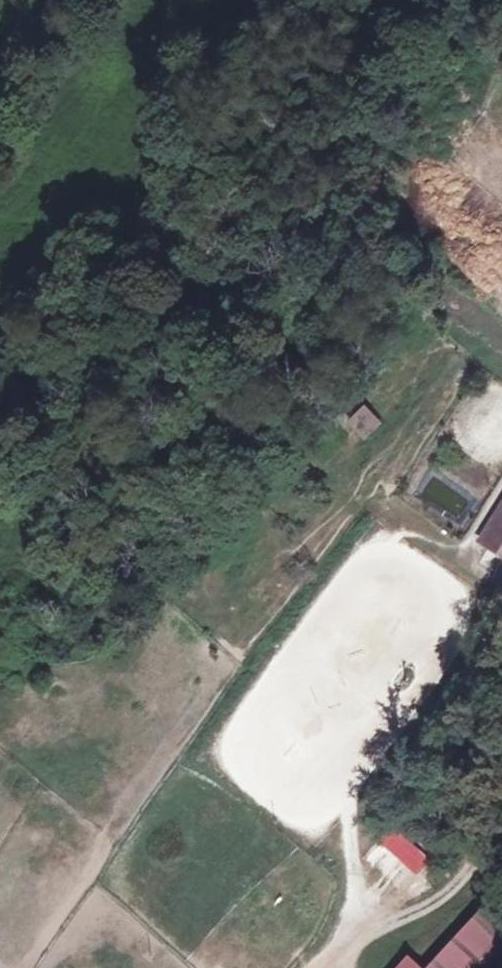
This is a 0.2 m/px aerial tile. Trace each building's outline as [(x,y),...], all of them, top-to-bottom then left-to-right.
[(365,403),(345,421),(364,441),(383,423),(365,403)] [(479,542),(501,558),(501,508),(479,542)] [(414,878),(431,860),(394,826),(378,844),(414,878)] [(476,911),(426,967),(501,967),(501,932),(476,911)]
